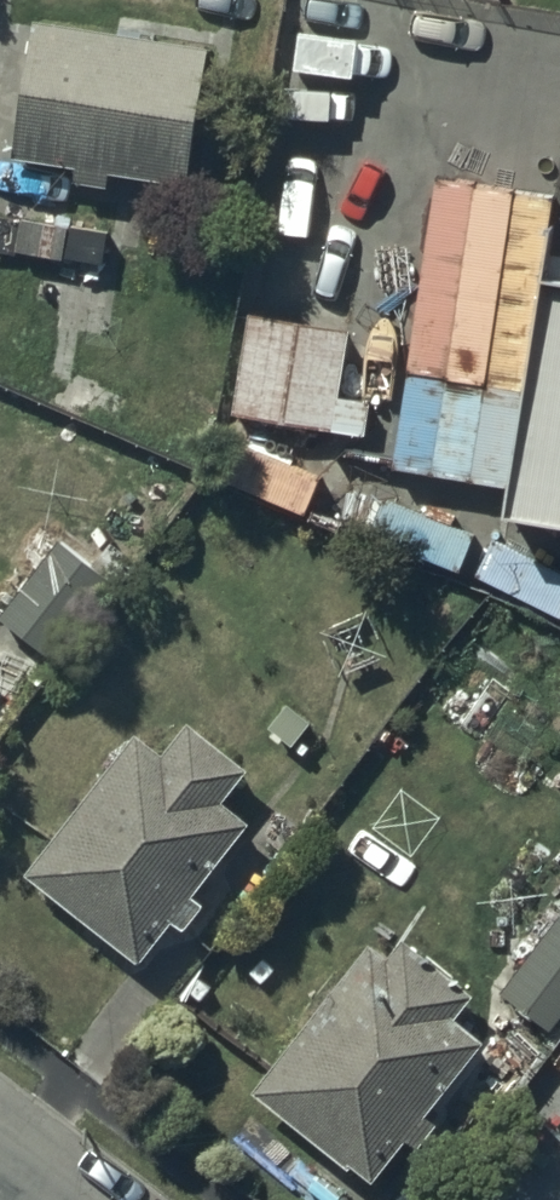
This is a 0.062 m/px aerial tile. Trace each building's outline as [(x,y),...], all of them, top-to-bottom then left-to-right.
[(209,43),(30,14),(9,149),(77,160),(75,173),(108,178),(110,165),(188,177),(209,43)] [(0,209),(0,279),(11,280),(17,211),(0,209)] [(540,231),(497,476),(559,487),(559,234),(540,231)] [(347,324),(248,308),(231,409),(364,432),(371,395),(336,389),(347,324)] [(57,536),(0,610),(0,616),(46,652),(106,574),(57,536)] [(246,760),(187,713),(163,744),(138,724),(27,865),(140,954),(171,914),(184,925),(205,898),(192,888),(250,814),(222,791),(246,760)] [(501,988),(550,1025),(559,1012),(559,911),(559,910),(501,988)] [(387,951),(365,935),(248,1082),(368,1177),(482,1035),(449,1010),(470,984),(403,931),(387,951)]
